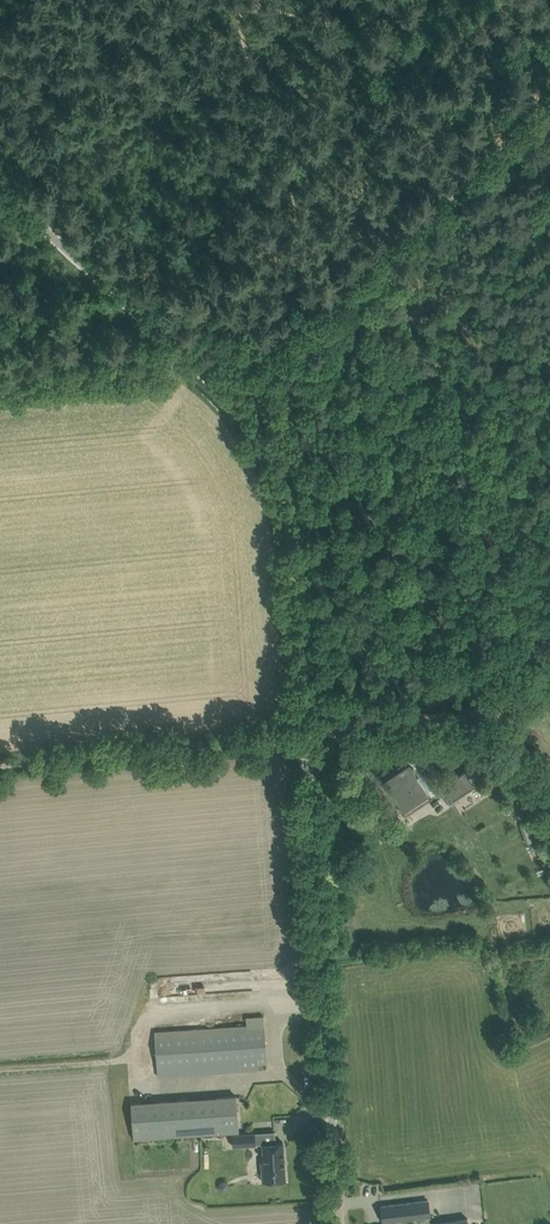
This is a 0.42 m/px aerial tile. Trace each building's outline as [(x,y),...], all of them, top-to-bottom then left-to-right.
[(407,810),(428,796),(430,795),(409,764),(397,772),(387,779),(407,810)] [(449,803),(477,785),(467,769),(438,788),(449,803)] [(528,822),(520,825),(526,843),(535,840),(528,822)] [(536,845),(531,847),(537,861),(542,859),(536,845)] [(158,1075),(247,1070),(259,1069),(259,1063),(267,1063),(264,1016),(247,1017),(247,1024),(155,1031),(158,1075)] [(134,1138),(227,1132),(239,1131),(236,1095),(131,1103),(134,1138)] [(256,1144),(255,1132),(255,1131),(232,1133),(233,1146),(256,1144)] [(286,1180),(283,1142),(263,1143),(264,1160),(262,1160),(263,1181),(286,1180)] [(430,1211),(429,1204),(429,1200),(381,1206),(383,1221),(431,1215),(430,1211)]
